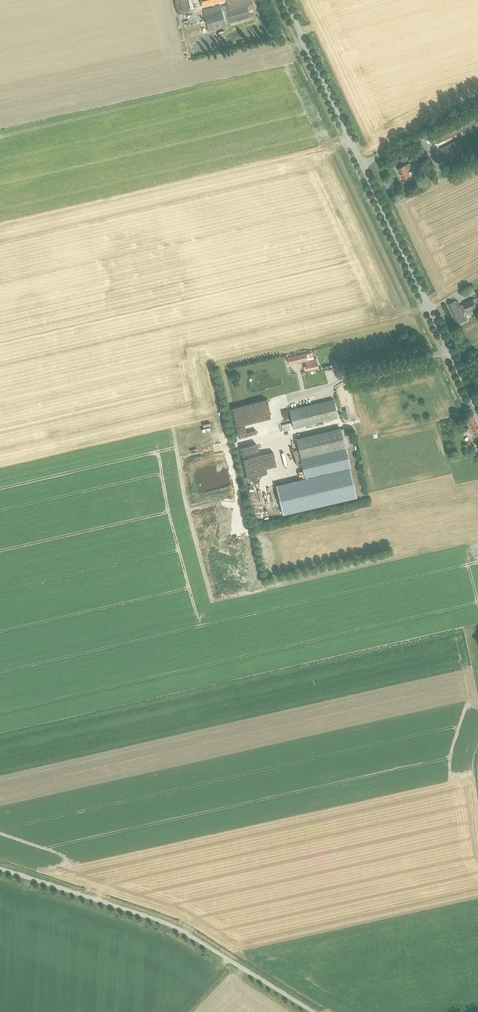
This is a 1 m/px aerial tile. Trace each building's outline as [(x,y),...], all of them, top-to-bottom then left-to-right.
[(178,14),(189,11),(186,0),(174,0),(178,14)] [(226,1),(227,5),(222,6),(223,9),(228,8),(228,10),(253,4),(252,0),(200,0),(202,7),(226,1)] [(231,22),(250,17),(247,6),(228,12),(231,22)] [(226,26),(222,12),(204,16),(208,31),(226,26)] [(464,163),(473,158),(463,137),(440,149),(446,160),(460,154),(464,163)] [(407,169),(412,167),(410,163),(405,165),(397,169),(403,179),(410,176),(407,169)] [(476,307),(477,306),(477,296),(460,305),(459,304),(458,305),(455,300),(448,304),(457,324),(467,320),(463,313),(476,307)] [(305,371),(307,370),(318,368),(316,358),(314,358),(312,350),(308,351),(308,353),(287,358),(288,365),(306,361),(307,362),(305,362),(305,365),(304,366),(303,367),(304,370),(305,371)] [(333,399),(289,410),(293,427),(337,417),(333,399)] [(472,413),(464,417),(474,437),(477,435),(477,425),(472,413)] [(344,447),(347,446),(343,429),(340,429),(340,428),(296,438),(305,478),(275,485),(282,514),(312,507),(356,497),(344,447)] [(235,454),(243,484),(253,482),(251,472),(250,472),(249,467),(259,464),(256,449),(235,454)]
